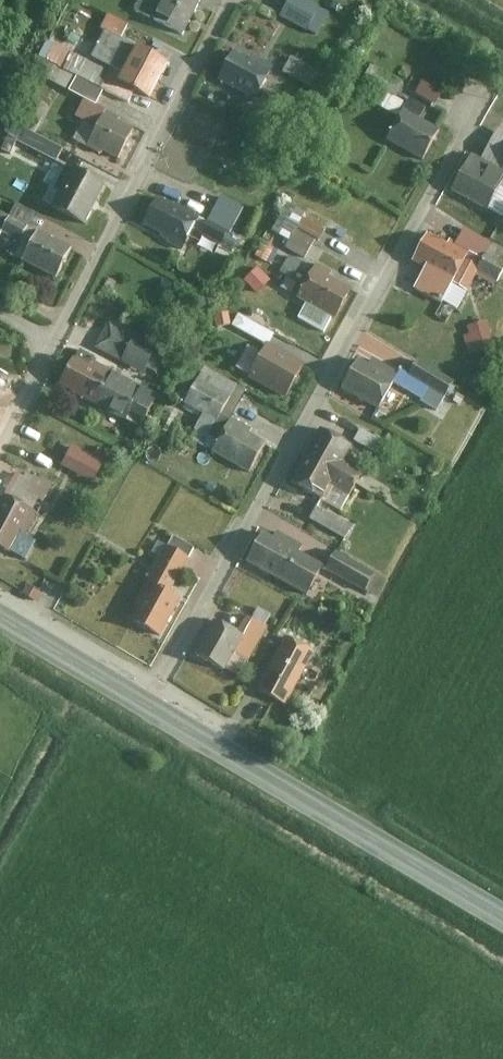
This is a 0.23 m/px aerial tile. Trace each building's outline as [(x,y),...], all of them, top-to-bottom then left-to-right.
[(138,14),(183,41),(205,5),(197,0),(146,0),(138,14)] [(334,8),(316,0),(291,0),(283,16),(323,34),(334,8)] [(171,62),(111,34),(100,57),(127,70),(122,82),(154,97),(171,62)] [(103,68),(69,50),(63,61),(97,79),(103,68)] [(281,76),(236,56),(223,85),(267,105),(281,76)] [(327,74),(298,60),(290,76),(320,90),(327,74)] [(403,87),(375,67),(363,84),(391,103),(403,87)] [(109,91),(80,78),(74,92),(87,98),(102,105),(109,91)] [(439,103),(446,90),(425,80),(419,92),(439,103)] [(433,104),(410,93),(387,144),(430,165),(447,129),(427,119),(433,104)] [(127,163),(145,128),(102,105),(87,98),(74,123),(99,136),(94,146),(127,163)] [(23,140),(59,157),(65,145),(13,121),(0,149),(15,156),(23,140)] [(471,154),(450,197),(502,223),(502,169),(471,154)] [(60,212),(93,230),(114,189),(80,172),(60,212)] [(247,210),(225,198),(203,237),(225,249),(247,210)] [(196,218),(162,200),(147,229),(180,247),(196,218)] [(42,219),(21,208),(14,222),(35,233),(42,219)] [(310,256),(330,222),(307,208),(284,247),(297,255),(288,270),(305,280),(317,261),(310,256)] [(461,248),(436,235),(421,266),(433,272),(422,293),(450,308),(477,255),(492,263),(499,249),(469,234),(461,248)] [(44,235),(28,265),(66,284),(82,255),(44,235)] [(267,239),(259,253),(274,262),(283,248),(267,239)] [(365,283),(327,263),(295,321),(333,342),(365,283)] [(276,335),(250,318),(241,332),(266,349),(276,335)] [(469,324),(474,356),(497,352),(491,320),(469,324)] [(167,354),(131,337),(121,356),(158,374),(167,354)] [(242,366),(255,372),(264,350),(251,344),(242,366)] [(256,379),(297,402),(315,371),(274,347),(256,379)] [(84,355),(66,390),(148,434),(167,398),(84,355)] [(347,389),(386,412),(405,379),(378,363),(375,368),(364,361),(347,389)] [(401,388),(439,411),(453,387),(415,365),(401,388)] [(216,418),(229,398),(200,380),(187,400),(216,418)] [(233,421),(226,436),(218,451),(258,472),(273,442),(233,421)] [(331,432),(302,485),(334,502),(343,486),(362,497),(374,474),(355,463),(363,449),(331,432)] [(392,450),(367,433),(360,443),(385,460),(392,450)] [(40,480),(22,470),(8,495),(42,514),(49,501),(33,492),(40,480)] [(0,510),(0,545),(13,552),(11,557),(27,565),(38,544),(29,539),(42,514),(8,495),(0,510)] [(354,526),(322,510),(316,523),(347,539),(354,526)] [(274,535),(255,567),(315,601),(333,569),(274,535)] [(167,640),(188,603),(178,597),(199,560),(164,540),(155,555),(164,560),(131,619),(167,640)] [(384,576),(349,559),(342,575),(376,592),(384,576)] [(278,626),(251,610),(238,631),(249,637),(240,652),(256,662),(278,626)] [(238,631),(221,625),(202,663),(227,676),(240,652),(249,637),(238,631)] [(265,694),(296,710),(324,658),(295,640),(265,694)]
